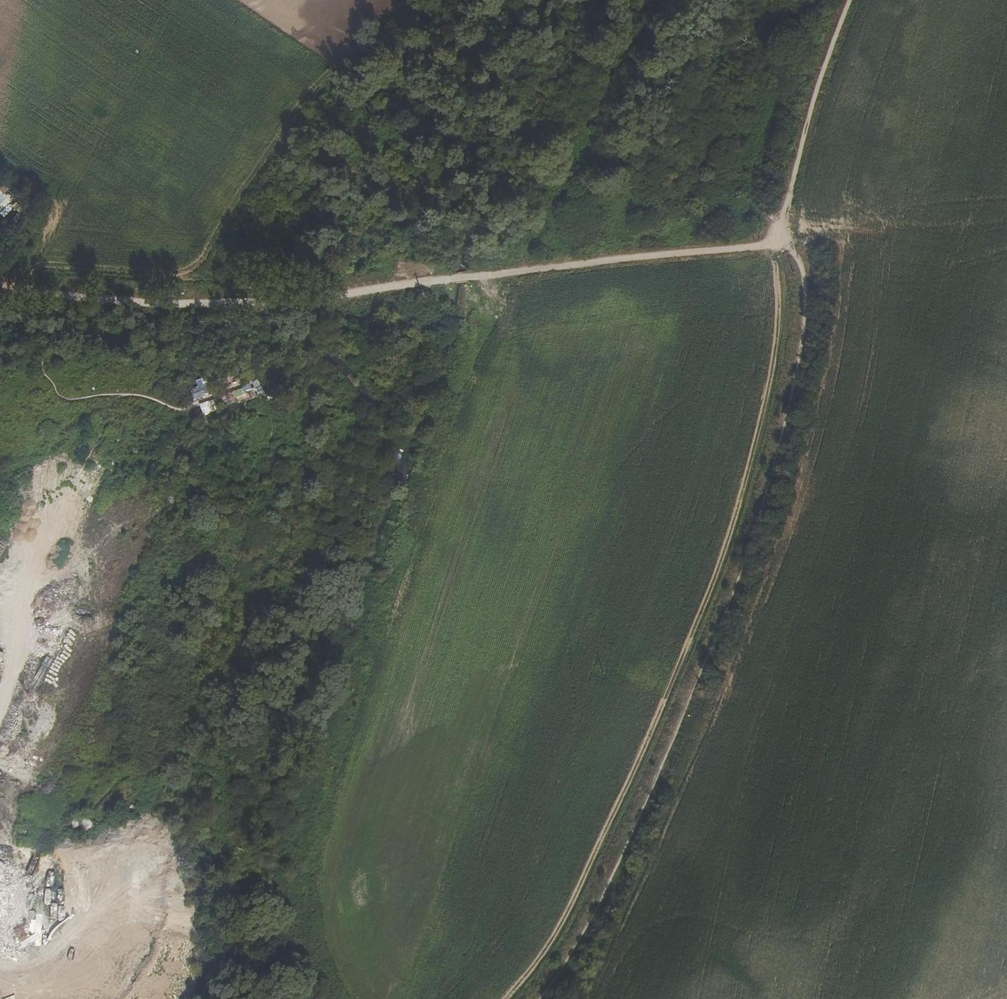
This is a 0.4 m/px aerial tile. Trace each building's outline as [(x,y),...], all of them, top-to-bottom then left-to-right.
[(0,199),(0,218),(2,220),(19,201),(8,190),(0,199)] [(769,216),(765,231),(773,233),(776,218),(769,216)] [(195,378),(201,395),(210,392),(204,375),(195,378)] [(232,401),(249,395),(245,383),(227,390),(232,401)] [(69,820),(71,831),(90,828),(88,817),(69,820)]
